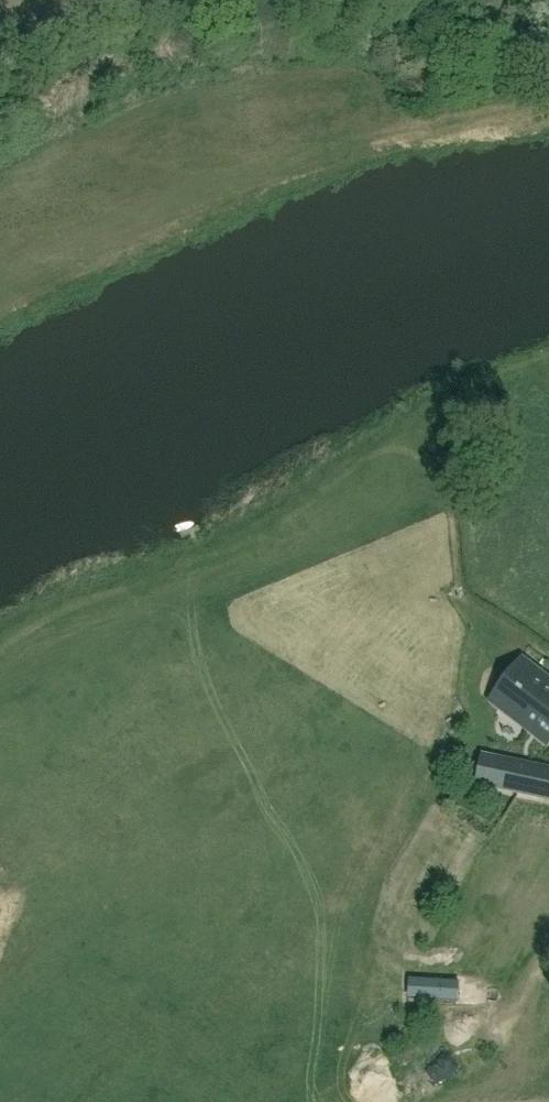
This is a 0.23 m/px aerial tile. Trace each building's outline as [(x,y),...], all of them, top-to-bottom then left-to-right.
[(509,709),(529,724),(530,722),(548,737),(548,690),(529,675),(518,689),(516,691),(520,694),(509,709)] [(481,756),(476,781),(535,794),(540,770),(481,756)] [(539,857),(548,860),(548,822),(539,857)]
